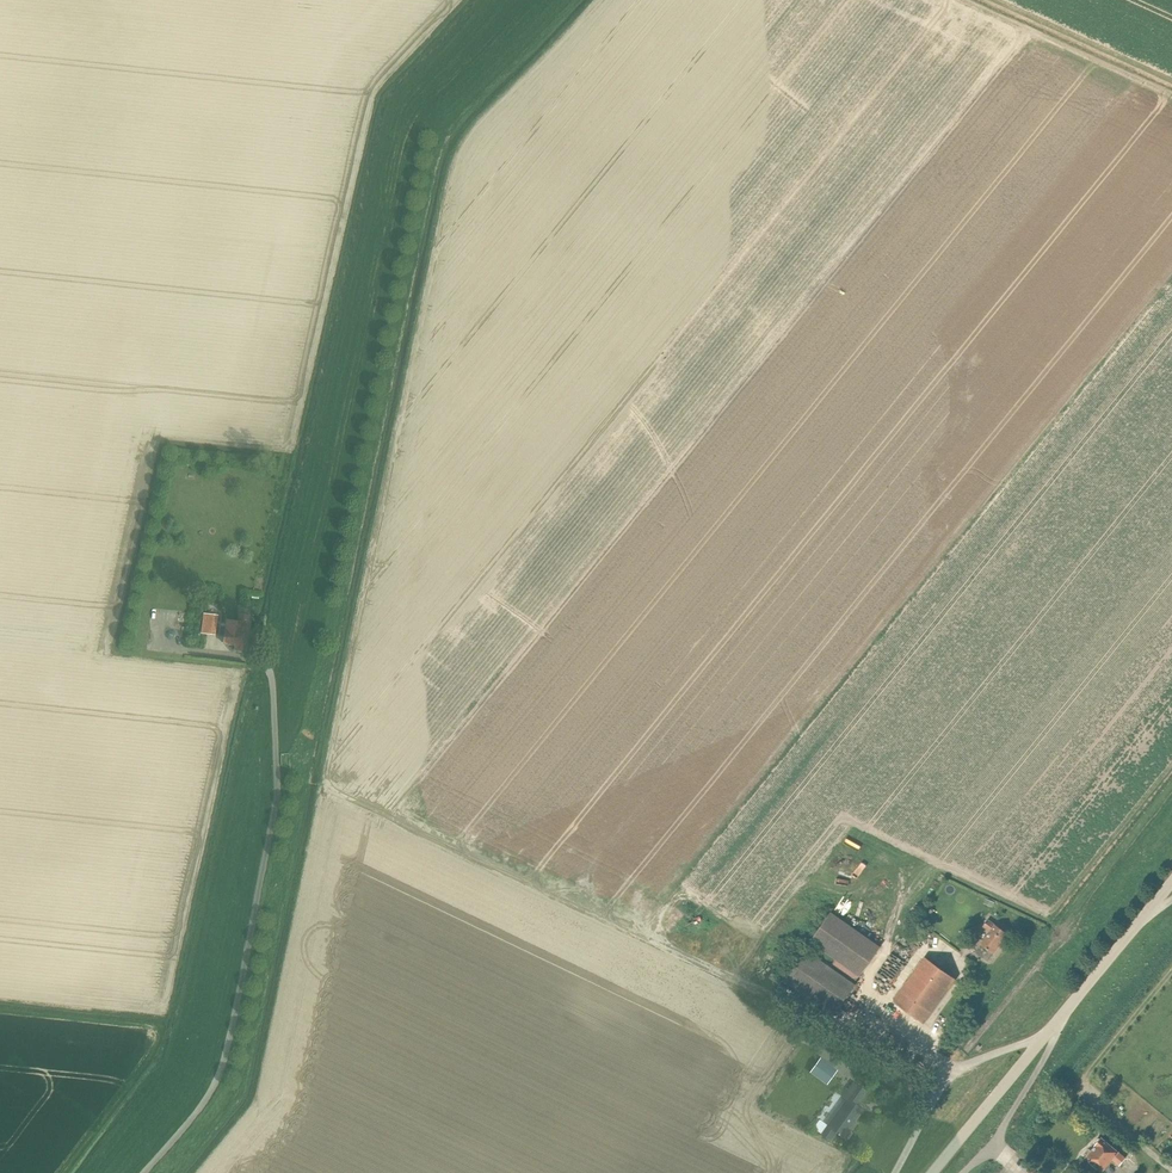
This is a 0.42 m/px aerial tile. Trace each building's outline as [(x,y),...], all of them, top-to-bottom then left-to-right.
[(159,611),(159,624),(166,624),(167,612),(159,611)] [(215,634),(217,615),(204,614),(202,632),(215,634)] [(247,633),(250,616),(239,614),(238,621),(227,620),(226,630),(225,630),(224,643),(235,645),(235,649),(242,650),(244,633),(247,633)] [(859,977),(880,947),(831,912),(810,942),(859,977)] [(994,954),(1008,934),(988,920),(983,927),(989,932),(980,945),(982,945),(976,953),(988,961),(993,954),(994,954)] [(948,941),(940,945),(944,952),(951,947),(948,941)] [(833,1014),(854,985),(805,950),(784,980),(833,1014)] [(924,1024),(956,980),(925,958),(893,1001),(924,1024)] [(829,1058),(818,1073),(835,1085),(846,1070),(829,1058)] [(852,1082),(847,1089),(842,1096),(845,1099),(825,1129),(822,1135),(831,1141),(837,1133),(837,1134),(838,1135),(839,1134),(845,1139),(857,1123),(855,1121),(862,1110),(857,1106),(867,1092),(852,1082)] [(1125,1158),(1111,1146),(1102,1138),(1095,1146),(1085,1158),(1090,1163),(1086,1168),(1093,1172),(1097,1168),(1102,1172),(1110,1163),(1113,1160),(1119,1165),(1125,1158)] [(1160,1154),(1166,1146),(1160,1142),(1154,1149),(1160,1154)]
